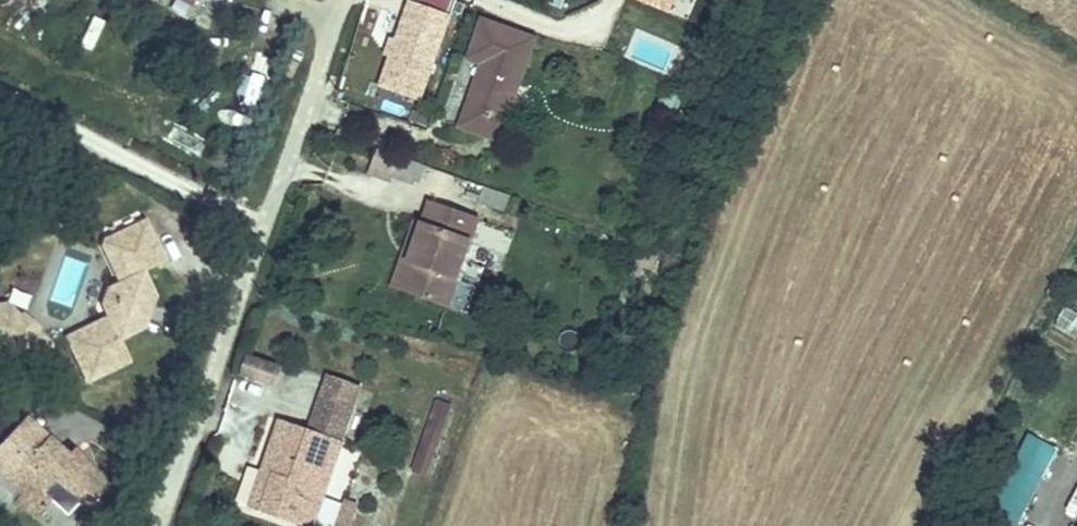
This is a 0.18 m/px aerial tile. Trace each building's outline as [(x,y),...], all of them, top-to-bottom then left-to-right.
[(213,13),(220,0),(188,0),(213,13)] [(80,45),(92,50),(105,20),(92,15),(80,45)] [(546,44),(494,24),(480,64),(491,68),(470,130),(510,145),(546,44)] [(419,162),(395,154),(387,177),(411,185),(419,162)] [(493,188),(470,180),(462,203),(485,211),(493,188)] [(485,215),(441,201),(435,223),(426,252),(430,254),(417,293),(456,306),(485,215)] [(70,339),(92,383),(139,359),(132,344),(136,332),(148,325),(164,293),(157,268),(175,257),(156,214),(112,236),(127,267),(125,279),(108,283),(99,307),(107,321),(70,339)] [(400,288),(417,293),(430,254),(426,252),(435,223),(423,220),(400,288)] [(5,317),(0,318),(0,330),(12,337),(19,326),(5,317)] [(243,355),(237,375),(273,387),(279,367),(243,355)] [(328,376),(323,392),(364,406),(369,389),(328,376)] [(285,421),(268,476),(256,471),(244,507),(255,511),(255,512),(270,518),(295,525),(324,525),(364,406),(323,392),(310,429),(285,421)] [(60,424),(16,465),(34,485),(24,495),(46,518),(63,502),(83,522),(121,487),(91,457),(96,451),(83,436),(77,441),(60,424)] [(1007,473),(1037,484),(1052,444),(1023,433),(1007,473)] [(96,451),(91,457),(121,487),(130,478),(100,447),(96,451)]
